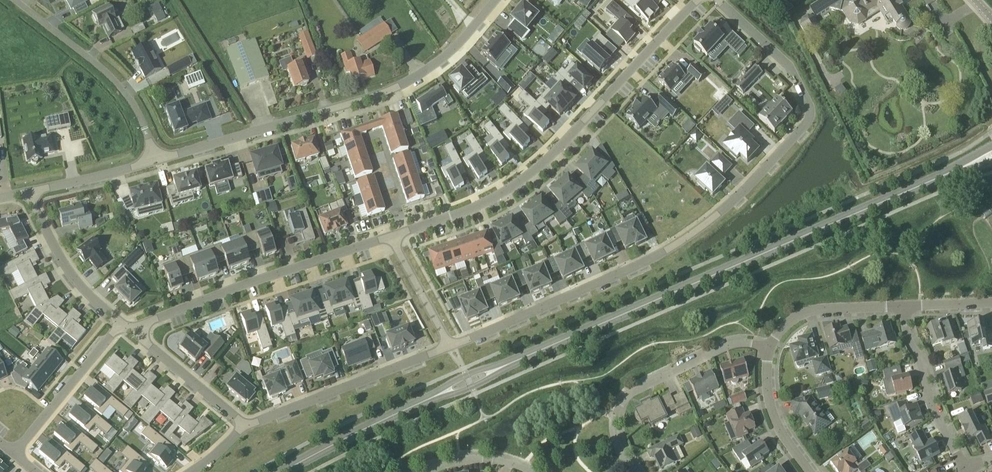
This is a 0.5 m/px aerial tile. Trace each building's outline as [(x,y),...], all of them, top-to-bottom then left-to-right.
[(71,9),(88,1),(87,0),(66,0),(71,9)] [(630,9),(639,17),(641,15),(649,22),(659,11),(657,8),(664,0),(638,0),(630,9)] [(842,12),(850,24),(859,26),(866,21),(868,13),(869,13),(871,12),(870,11),(877,7),(884,19),(890,15),(897,27),(899,29),(902,30),(905,30),(908,28),(910,26),(910,22),(909,19),(897,0),(862,0),(860,1),(856,0),(851,0),(844,4),(842,12)] [(843,1),(830,8),(840,11),(843,1)] [(613,2),(606,10),(619,21),(611,30),(625,43),(627,44),(635,35),(630,31),(637,24),(613,2)] [(514,20),(507,29),(514,35),(519,39),(538,16),(538,15),(532,10),(524,4),(517,12),(512,18),(514,20)] [(94,15),(93,16),(96,22),(97,22),(99,27),(102,26),(108,38),(120,32),(114,20),(115,20),(108,6),(93,14),(94,15)] [(536,6),(532,10),(538,15),(541,11),(536,6)] [(802,19),(800,26),(806,35),(812,36),(818,33),(819,26),(814,18),(808,16),(802,19)] [(380,25),(362,37),(370,49),(391,35),(383,23),(380,25)] [(700,38),(694,44),(696,45),(694,47),(700,52),(701,51),(707,56),(708,56),(719,43),(724,48),(735,36),(728,29),(722,23),(715,30),(711,26),(705,33),(704,32),(702,34),(699,37),(700,38)] [(142,24),(131,29),(134,35),(145,30),(142,24)] [(498,34),(482,52),(489,58),(487,60),(499,70),(500,70),(511,56),(506,51),(511,45),(504,39),(501,37),(498,34)] [(583,56),(582,57),(589,62),(588,64),(593,68),(594,67),(600,73),(602,71),(603,72),(608,67),(606,66),(608,64),(606,62),(608,59),(601,52),(609,44),(599,34),(591,44),(590,44),(592,46),(583,56)] [(255,40),(226,51),(240,89),(269,78),(255,40)] [(311,42),(302,45),(307,58),(315,55),(311,42)] [(144,46),(132,53),(137,63),(136,63),(138,68),(139,68),(145,78),(161,70),(154,55),(156,54),(156,53),(151,43),(150,43),(148,44),(147,45),(144,46)] [(547,53),(543,58),(548,63),(553,58),(547,53)] [(349,54),(341,57),(347,73),(350,72),(352,80),(360,77),(363,76),(364,78),(374,75),(369,61),(360,64),(359,61),(352,63),(349,54)] [(182,60),(176,63),(181,71),(186,68),(191,66),(197,63),(194,59),(189,62),(188,59),(187,58),(187,57),(182,60)] [(290,58),(279,62),(282,72),(288,70),(289,74),(288,75),(290,80),(291,80),(294,88),(301,86),(302,87),(307,85),(307,84),(308,83),(306,78),(310,76),(303,59),(292,63),(290,58)] [(562,69),(557,74),(570,85),(574,81),(584,90),(586,88),(587,89),(592,84),(591,83),(592,81),(584,74),(585,73),(581,68),(580,70),(573,63),(565,71),(562,69)] [(673,65),(658,81),(670,92),(681,81),(687,86),(694,78),(699,82),(705,76),(693,65),(687,72),(688,72),(685,76),(673,65)] [(755,66),(744,78),(744,79),(751,85),(763,73),(755,66)] [(458,73),(450,80),(455,86),(454,88),(459,94),(460,92),(462,94),(472,85),(477,91),(488,81),(483,75),(480,77),(472,67),(465,72),(462,69),(461,70),(458,73)] [(186,83),(193,80),(195,87),(205,84),(200,71),(191,75),(184,77),(186,83)] [(558,84),(551,91),(569,109),(574,104),(573,102),(575,99),(566,90),(570,85),(557,74),(553,79),(558,84)] [(505,79),(498,85),(508,95),(515,89),(505,79)] [(421,115),(416,117),(420,127),(437,120),(432,108),(444,100),(449,107),(454,103),(449,96),(448,97),(440,86),(416,102),(417,104),(421,115)] [(723,87),(720,91),(725,96),(728,91),(723,87)] [(549,89),(536,102),(546,111),(550,107),(560,116),(563,113),(564,114),(569,109),(551,91),(549,89)] [(521,95),(518,98),(530,108),(527,112),(524,115),(543,132),(547,127),(546,127),(549,124),(543,118),(548,113),(546,111),(536,102),(524,92),(521,95)] [(634,109),(626,117),(639,129),(654,114),(660,119),(667,112),(673,118),(680,111),(663,94),(656,101),(657,103),(654,106),(644,97),(641,101),(640,99),(632,107),(634,109)] [(732,102),(726,96),(715,108),(721,113),(732,102)] [(760,118),(759,118),(775,133),(775,132),(781,126),(782,126),(786,121),(792,114),(793,114),(791,112),(793,110),(784,101),(782,103),(777,99),(777,100),(772,106),(770,104),(764,111),(766,112),(760,118)] [(175,106),(165,110),(169,118),(168,118),(171,125),(175,134),(178,132),(179,133),(183,131),(187,129),(186,126),(197,122),(198,124),(210,120),(207,110),(205,105),(181,114),(178,105),(175,106)] [(501,108),(499,111),(512,125),(507,130),(503,134),(510,141),(513,139),(523,150),(528,146),(527,145),(529,142),(524,136),(529,131),(505,105),(501,108)] [(733,144),(728,149),(731,152),(730,153),(736,159),(740,155),(748,163),(759,150),(751,143),(754,140),(747,134),(754,127),(739,113),(731,121),(740,128),(736,132),(729,140),(733,144)] [(48,131),(48,132),(71,127),(68,114),(51,118),(54,130),(48,132),(48,131)] [(371,125),(373,131),(382,128),(383,132),(400,127),(397,115),(380,121),(380,122),(371,125)] [(689,121),(685,125),(691,131),(695,126),(689,121)] [(487,125),(484,128),(494,140),(488,144),(486,146),(502,166),(507,162),(506,161),(509,159),(504,152),(510,148),(491,122),(487,125)] [(364,127),(340,135),(344,146),(361,140),(359,136),(366,133),(364,127)] [(400,127),(383,132),(387,144),(404,138),(400,127)] [(689,137),(695,144),(701,138),(696,132),(689,137)] [(426,142),(430,149),(446,141),(442,133),(426,142)] [(25,140),(23,140),(28,162),(31,162),(32,163),(33,164),(35,164),(37,164),(38,162),(38,160),(41,160),(40,155),(53,152),(50,138),(37,140),(36,138),(34,138),(34,135),(24,137),(25,140)] [(474,153),(463,160),(469,168),(471,167),(479,179),(485,176),(488,174),(487,173),(483,166),(489,162),(472,135),(465,140),(474,153)] [(404,138),(387,144),(391,155),(408,149),(404,138)] [(299,144),(291,146),(296,163),(304,161),(304,164),(311,162),(310,159),(318,157),(313,140),(306,142),(305,141),(298,143),(299,144)] [(361,140),(344,146),(348,157),(364,151),(361,140)] [(331,142),(324,144),(326,152),(334,150),(331,142)] [(453,164),(441,169),(446,178),(449,177),(455,191),(461,188),(464,186),(464,185),(460,178),(467,174),(452,144),(445,148),(453,164)] [(252,156),(251,157),(251,158),(256,174),(256,175),(257,174),(259,180),(266,178),(264,172),(280,167),(280,168),(281,167),(281,166),(276,150),(276,149),(275,150),(267,152),(260,154),(252,157),(252,156)] [(334,150),(327,153),(329,158),(336,156),(334,150)] [(364,151),(348,157),(351,168),(368,162),(364,151)] [(588,153),(584,159),(600,173),(607,165),(613,171),(616,169),(608,156),(603,162),(599,158),(592,152),(590,155),(588,153)] [(393,160),(392,160),(396,171),(413,165),(409,154),(393,160)] [(707,165),(695,179),(699,183),(698,185),(704,191),(706,189),(709,192),(713,196),(722,186),(724,184),(725,183),(724,183),(720,179),(723,175),(723,176),(732,167),(724,160),(719,155),(709,164),(710,165),(709,167),(707,165)] [(324,157),(319,159),(323,171),(329,169),(324,157)] [(580,166),(577,168),(584,175),(587,178),(583,183),(594,194),(600,188),(596,185),(595,184),(602,176),(600,173),(584,159),(578,164),(580,166)] [(368,162),(351,168),(355,179),(372,173),(368,162)] [(212,168),(205,170),(210,187),(217,185),(217,187),(226,185),(225,183),(232,180),(242,177),(238,164),(228,167),(227,164),(220,166),(212,168)] [(413,165),(396,171),(400,182),(417,176),(413,165)] [(175,186),(166,189),(169,199),(171,206),(177,204),(175,195),(177,194),(178,197),(192,193),(200,190),(198,183),(195,173),(173,180),(175,186)] [(417,176),(400,182),(403,193),(420,187),(417,176)] [(564,178),(559,183),(576,202),(584,195),(588,200),(590,198),(594,194),(583,183),(578,188),(575,184),(568,177),(565,179),(564,178)] [(373,178),(356,184),(360,195),(377,189),(373,178)] [(554,189),(551,192),(561,202),(555,207),(566,221),(567,221),(573,215),(570,212),(569,211),(577,205),(575,202),(576,202),(559,183),(553,188),(554,189)] [(121,199),(127,211),(134,210),(136,210),(138,218),(148,215),(147,207),(162,204),(157,184),(130,191),(131,197),(122,200),(121,199)] [(420,187),(403,193),(407,204),(424,198),(420,187)] [(268,189),(255,193),(256,195),(259,206),(264,204),(272,202),(268,189)] [(377,189),(360,195),(364,206),(381,200),(377,189)] [(537,200),(531,204),(544,222),(546,225),(555,219),(560,226),(562,224),(566,221),(555,207),(550,211),(543,201),(542,199),(538,201),(537,200)] [(326,217),(318,220),(325,236),(332,233),(333,234),(339,231),(346,228),(341,214),(346,211),(344,206),(342,201),(342,200),(328,205),(331,214),(326,216),(326,217)] [(381,200),(364,206),(367,217),(384,211),(381,200)] [(72,208),(59,211),(63,227),(71,225),(71,223),(77,222),(79,230),(92,227),(88,213),(86,202),(80,203),(71,205),(72,208)] [(526,210),(523,212),(531,223),(525,227),(530,236),(536,232),(534,229),(544,222),(531,204),(525,208),(526,210)] [(214,211),(216,219),(223,217),(220,209),(214,211)] [(296,217),(288,219),(293,236),(301,233),(304,243),(315,240),(305,210),(295,213),(296,217)] [(637,222),(627,226),(636,245),(635,245),(636,246),(647,241),(645,238),(646,238),(644,233),(643,233),(641,229),(649,225),(643,214),(635,218),(637,222)] [(508,219),(502,222),(514,245),(523,240),(526,245),(530,243),(533,242),(534,241),(530,236),(525,227),(519,231),(513,218),(509,220),(508,219)] [(1,232),(9,231),(17,247),(12,249),(15,255),(27,249),(23,242),(29,239),(21,224),(19,225),(17,223),(18,222),(16,220),(11,221),(10,219),(1,221),(0,221),(0,233),(1,232)] [(493,244),(492,245),(494,252),(496,259),(503,256),(504,255),(500,247),(499,245),(501,244),(502,246),(512,241),(514,245),(502,222),(495,226),(496,227),(493,229),(495,234),(499,241),(493,244)] [(175,231),(182,229),(180,223),(173,225),(175,231)] [(625,223),(610,230),(615,242),(621,239),(626,249),(635,245),(636,245),(627,226),(625,223)] [(252,233),(246,235),(250,248),(260,244),(261,248),(264,257),(276,252),(273,246),(272,246),(266,228),(252,233)] [(606,237),(596,242),(605,260),(615,255),(611,247),(610,244),(615,242),(610,230),(608,231),(604,233),(606,237)] [(488,233),(478,237),(484,256),(494,252),(492,245),(488,233)] [(241,242),(232,246),(239,266),(249,262),(246,254),(244,250),(250,248),(246,235),(239,238),(241,242)] [(478,237),(468,240),(474,259),(484,256),(478,237)] [(92,240),(77,251),(81,256),(79,257),(83,262),(84,261),(85,263),(89,260),(96,270),(107,262),(106,261),(106,262),(99,252),(100,251),(99,249),(100,248),(95,241),(93,242),(92,240)] [(468,240),(458,243),(465,262),(474,259),(468,240)] [(585,243),(579,245),(584,257),(590,254),(595,265),(605,260),(596,242),(586,246),(585,243)] [(458,243),(449,246),(455,265),(465,262),(458,243)] [(220,245),(214,247),(219,259),(224,257),(226,261),(229,270),(239,266),(232,246),(222,249),(220,245)] [(575,252),(565,257),(574,275),(584,270),(579,259),(584,257),(579,245),(573,248),(575,252)] [(449,246),(439,249),(445,268),(455,265),(449,246)] [(176,261),(162,266),(169,284),(168,284),(170,291),(182,287),(179,279),(177,274),(185,272),(187,271),(182,258),(182,256),(180,252),(178,247),(176,247),(172,249),(176,261)] [(214,247),(198,253),(207,278),(217,274),(213,261),(219,259),(214,247)] [(430,257),(429,257),(431,263),(432,263),(435,272),(445,268),(439,249),(429,253),(430,257)] [(0,269),(0,274),(3,279),(18,271),(19,275),(24,285),(37,278),(31,265),(39,261),(34,251),(13,262),(0,269)] [(198,253),(182,258),(187,271),(193,269),(194,273),(197,281),(207,278),(198,253)] [(554,258),(548,260),(553,271),(559,269),(564,280),(574,275),(565,257),(555,261),(554,258)] [(544,267),(534,271),(541,289),(552,285),(547,274),(553,271),(548,260),(542,263),(544,267)] [(122,268),(112,278),(119,286),(115,290),(130,306),(132,303),(133,305),(139,299),(138,298),(140,296),(134,290),(136,288),(130,283),(129,284),(123,278),(128,273),(122,268)] [(522,271),(516,273),(521,285),(526,283),(531,294),(541,289),(534,271),(524,275),(522,271)] [(364,281),(354,284),(357,293),(361,307),(363,312),(373,309),(368,295),(384,290),(381,278),(374,281),(371,272),(362,275),(364,281)] [(512,280),(502,284),(509,302),(520,298),(515,287),(521,285),(516,273),(510,276),(512,280)] [(24,285),(9,292),(14,302),(29,294),(36,308),(49,301),(42,288),(50,284),(45,274),(37,278),(24,285)] [(481,280),(476,282),(479,289),(484,287),(483,284),(481,279),(481,280)] [(342,282),(335,284),(343,308),(353,305),(354,309),(361,307),(357,293),(351,295),(346,282),(342,283),(342,282)] [(329,302),(323,304),(327,316),(334,314),(333,312),(343,308),(335,284),(328,286),(329,288),(325,289),(329,302)] [(490,284),(484,287),(489,298),(495,296),(496,299),(499,307),(509,302),(502,284),(492,288),(490,284)] [(489,298),(484,287),(479,289),(480,293),(470,297),(478,315),(488,311),(485,303),(483,300),(489,298)] [(307,293),(301,295),(309,320),(319,316),(320,321),(328,318),(327,316),(323,304),(316,306),(312,293),(308,295),(307,293)] [(468,293),(449,301),(450,303),(453,310),(454,312),(463,309),(465,313),(464,313),(466,318),(467,318),(468,321),(479,317),(478,315),(470,297),(468,293)] [(299,323),(309,320),(301,295),(294,297),(295,299),(291,300),(295,313),(289,315),(293,328),(300,326),(299,323)] [(36,308),(24,322),(32,329),(43,316),(58,328),(67,317),(58,310),(61,306),(57,297),(49,301),(36,308)] [(274,304),(265,307),(272,327),(281,324),(286,339),(290,337),(295,335),(293,328),(289,315),(286,307),(276,310),(274,304)] [(58,328),(47,341),(55,348),(66,335),(77,344),(86,332),(89,329),(88,328),(85,332),(75,324),(81,317),(73,310),(67,317),(58,328)] [(250,312),(241,315),(247,335),(256,332),(262,350),(272,347),(261,315),(251,318),(250,312)] [(382,313),(370,318),(374,328),(386,323),(382,313)] [(982,321),(967,324),(969,332),(971,339),(972,346),(982,344),(984,350),(991,348),(991,331),(985,333),(982,321)] [(371,330),(368,322),(362,324),(366,332),(371,330)] [(958,341),(951,323),(943,326),(943,327),(940,328),(938,324),(927,328),(933,347),(942,344),(943,347),(958,341)] [(893,334),(890,324),(874,329),(875,331),(861,335),(866,351),(880,347),(880,348),(897,343),(894,334),(893,334)] [(16,325),(9,333),(16,339),(23,331),(16,325)] [(387,339),(386,340),(389,348),(391,348),(392,351),(400,348),(400,349),(406,347),(406,346),(414,342),(413,339),(414,339),(411,330),(410,327),(401,330),(400,328),(392,331),(393,333),(386,336),(387,339)] [(836,328),(825,331),(830,350),(838,348),(839,352),(853,348),(856,360),(864,358),(856,329),(848,332),(847,328),(836,331),(836,328)] [(182,341),(179,345),(180,347),(179,348),(188,355),(187,356),(195,362),(203,353),(210,359),(224,343),(215,336),(215,337),(206,347),(202,343),(199,341),(199,342),(191,335),(185,341),(182,341)] [(796,362),(797,367),(799,368),(804,367),(804,360),(812,358),(817,375),(830,371),(826,358),(818,361),(817,357),(819,356),(812,335),(798,339),(800,344),(791,346),(795,363),(796,362)] [(359,344),(341,351),(348,368),(349,368),(348,366),(369,358),(370,360),(371,359),(368,352),(375,349),(370,337),(358,341),(359,344)] [(48,349),(39,359),(54,371),(63,361),(48,349)] [(307,359),(300,362),(306,379),(313,377),(314,380),(323,377),(324,379),(333,375),(332,373),(333,373),(331,370),(338,367),(331,350),(322,353),(324,359),(309,364),(307,359)] [(115,375),(104,388),(113,395),(123,382),(133,371),(138,364),(130,357),(124,364),(114,356),(117,352),(117,351),(104,367),(115,375)] [(968,355),(959,358),(961,364),(970,361),(968,355)] [(944,376),(950,394),(962,390),(958,379),(965,377),(961,366),(962,366),(961,364),(959,358),(944,363),(946,371),(947,371),(948,375),(944,376)] [(39,359),(31,369),(46,382),(54,371),(39,359)] [(244,360),(240,365),(247,370),(244,373),(248,377),(252,373),(249,364),(244,360)] [(738,382),(739,380),(749,377),(746,367),(748,365),(747,363),(745,361),(744,360),(720,367),(725,384),(731,382),(732,384),(734,385),(736,385),(738,382)] [(866,362),(869,373),(878,371),(875,360),(866,362)] [(263,383),(261,384),(264,390),(265,389),(269,399),(271,398),(272,400),(278,398),(277,396),(285,393),(284,389),(292,386),(303,381),(298,368),(295,361),(283,366),(286,373),(279,376),(279,375),(270,378),(263,381),(263,383)] [(903,376),(900,367),(883,372),(881,372),(883,379),(885,379),(885,380),(883,381),(887,397),(896,395),(913,390),(909,375),(903,376)] [(22,379),(22,380),(38,393),(38,392),(37,391),(46,382),(31,369),(23,379),(22,379)] [(133,390),(122,403),(131,410),(142,397),(151,386),(157,379),(148,372),(142,379),(133,371),(123,382),(133,390)] [(254,374),(257,381),(263,379),(260,372),(254,374)] [(719,388),(711,372),(704,376),(703,375),(697,378),(697,379),(689,383),(697,399),(700,397),(702,401),(710,398),(708,394),(719,388)] [(832,374),(824,377),(826,385),(834,383),(832,374)] [(236,377),(227,388),(245,403),(246,402),(248,403),(254,396),(252,395),(254,392),(248,387),(251,382),(246,378),(242,382),(236,377)] [(856,387),(862,389),(864,381),(858,379),(856,387)] [(152,406),(141,418),(149,425),(160,413),(169,401),(175,394),(167,387),(161,394),(151,386),(142,397),(152,406)] [(830,386),(816,390),(819,400),(832,397),(830,386)] [(991,402),(991,389),(984,392),(983,392),(987,404),(991,402)] [(88,393),(84,398),(96,408),(94,410),(102,416),(109,407),(116,412),(123,418),(124,417),(129,412),(102,390),(98,396),(91,391),(90,390),(88,393)] [(732,406),(747,400),(744,393),(729,399),(732,406)] [(664,412),(675,406),(670,395),(652,404),(651,402),(642,406),(643,408),(636,412),(635,415),(635,418),(637,421),(639,423),(642,424),(649,420),(652,426),(667,418),(664,412)] [(830,424),(811,397),(792,402),(795,415),(800,414),(815,435),(830,424)] [(170,421),(159,434),(168,441),(188,416),(193,409),(185,402),(179,409),(169,401),(160,413),(170,421)] [(688,402),(676,408),(677,410),(680,416),(692,410),(688,402)] [(716,412),(722,410),(720,403),(714,406),(716,412)] [(906,411),(904,404),(889,410),(894,423),(901,421),(905,428),(923,421),(917,407),(906,411)] [(73,411),(69,416),(89,432),(94,425),(107,435),(112,429),(87,409),(83,415),(76,409),(75,409),(73,411)] [(745,416),(742,409),(727,415),(732,427),(733,426),(738,438),(748,435),(747,432),(755,429),(754,424),(754,423),(753,419),(751,418),(750,414),(745,416)] [(972,413),(958,419),(963,427),(962,428),(965,434),(966,434),(969,441),(976,437),(981,446),(991,441),(985,426),(979,428),(972,413)] [(185,447),(213,425),(203,418),(198,425),(188,416),(168,441),(177,448),(181,443),(185,447)] [(873,425),(868,419),(860,426),(864,431),(873,425)] [(58,430),(54,435),(66,444),(64,447),(72,453),(79,443),(93,454),(98,448),(72,427),(68,433),(61,428),(60,427),(58,430)] [(148,427),(141,435),(155,446),(147,456),(158,464),(159,463),(166,468),(172,461),(168,457),(174,449),(148,427)] [(692,436),(700,433),(698,428),(690,431),(692,436)] [(927,443),(925,439),(925,438),(922,432),(910,438),(916,449),(915,449),(922,463),(940,454),(932,440),(927,443)] [(679,436),(647,451),(651,459),(654,457),(661,470),(681,460),(675,448),(683,444),(679,436)] [(769,453),(761,442),(752,448),(748,442),(732,450),(741,462),(745,459),(752,468),(764,460),(762,458),(769,453)] [(45,445),(39,453),(59,469),(65,462),(77,471),(82,466),(57,445),(52,451),(45,445)] [(889,452),(884,445),(879,449),(883,456),(889,452)] [(120,471),(145,471),(150,466),(127,447),(121,455),(128,461),(120,471)] [(847,450),(831,463),(837,471),(854,471),(857,470),(859,471),(864,471),(871,466),(866,460),(858,465),(847,450)] [(895,460),(890,454),(884,458),(888,464),(895,460)] [(931,459),(925,462),(928,467),(934,464),(931,459)] [(89,468),(93,471),(110,471),(96,460),(89,468)]
